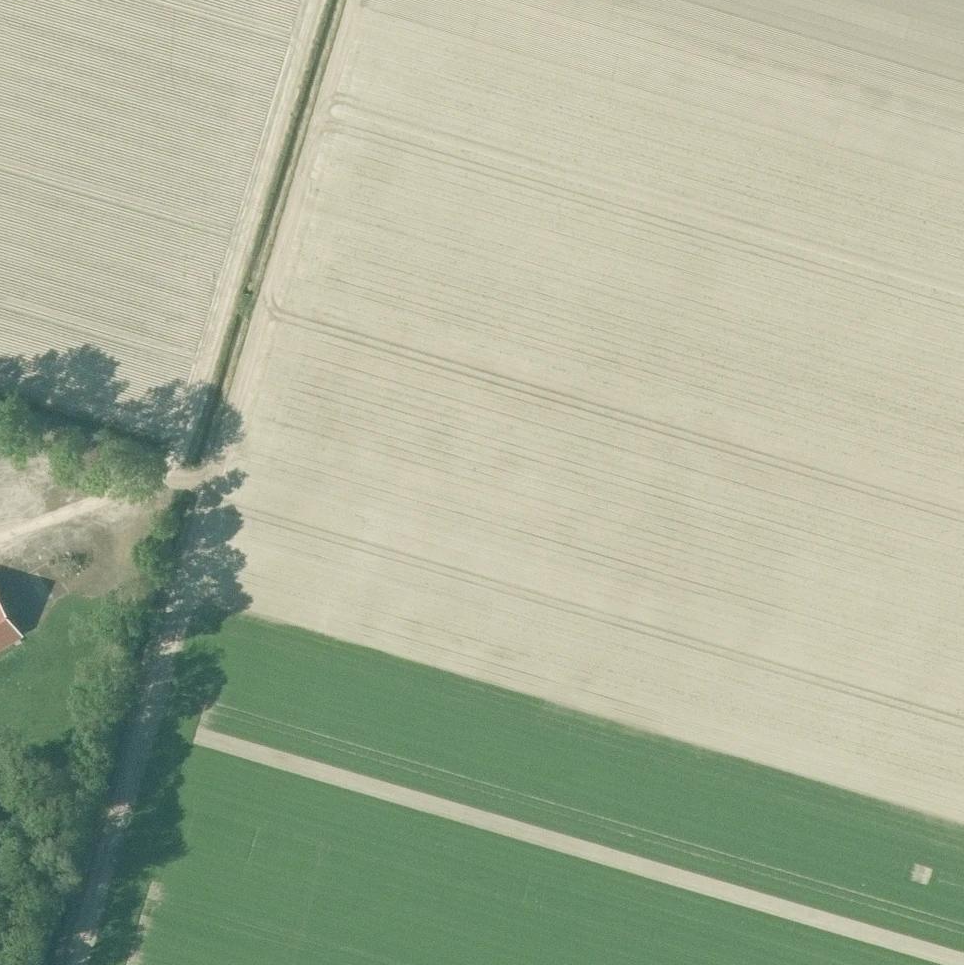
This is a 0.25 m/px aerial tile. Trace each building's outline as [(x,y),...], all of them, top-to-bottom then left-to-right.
[(21,632),(0,597),(0,645),(21,632)]
